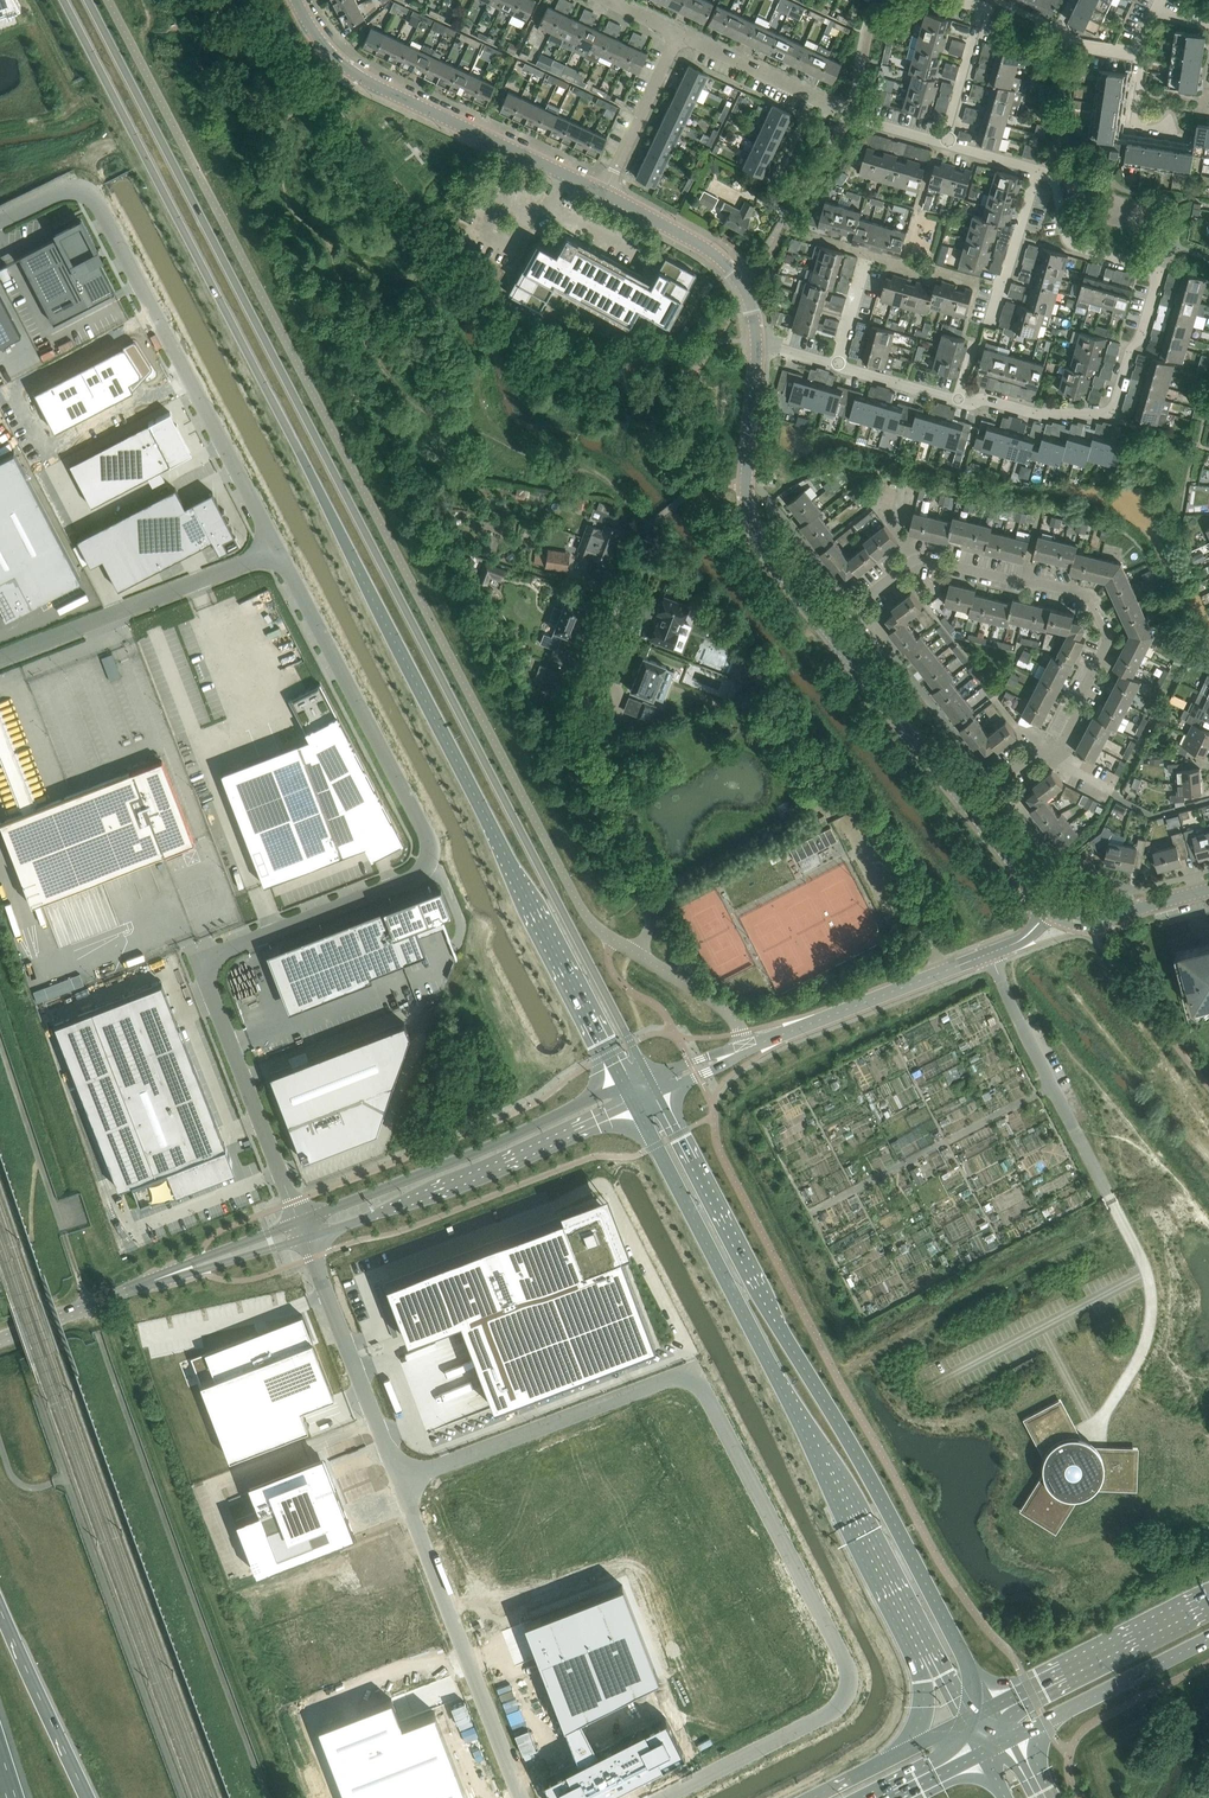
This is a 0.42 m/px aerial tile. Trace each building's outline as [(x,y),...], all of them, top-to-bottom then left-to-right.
[(21,7),(17,0),(0,0),(0,14),(21,7)] [(355,0),(335,0),(332,2),(338,14),(358,5),(355,0)] [(519,0),(504,0),(501,8),(513,14),(519,0)] [(513,14),(525,19),(534,0),(519,0),(513,14)] [(683,0),(668,0),(666,4),(678,10),(683,0)] [(698,0),(683,0),(678,10),(690,16),(698,0)] [(712,3),(707,0),(698,0),(690,16),(703,22),(712,3)] [(1046,0),(1032,0),(1031,3),(1035,5),(1033,9),(1040,12),(1046,0)] [(1060,0),(1046,0),(1040,12),(1046,15),(1048,11),(1053,14),(1060,0)] [(1079,0),(1078,0),(1073,9),(1101,23),(1106,13),(1079,0)] [(1104,0),(1079,0),(1106,13),(1111,3),(1104,0)] [(397,9),(399,4),(394,1),(390,11),(395,13),(397,9)] [(406,13),(409,8),(399,4),(397,9),(406,13)] [(720,30),(729,10),(717,4),(708,24),(720,30)] [(900,18),(904,6),(898,4),(895,17),(900,18)] [(364,17),(358,5),(338,14),(344,26),(364,17)] [(551,32),(560,12),(548,6),(539,26),(551,32)] [(829,9),(821,6),(819,10),(826,14),(829,9)] [(1101,23),(1073,9),(1068,20),(1096,33),(1101,23)] [(421,20),(423,15),(414,10),(411,15),(421,20)] [(732,36),(741,16),(729,10),(720,30),(732,36)] [(572,18),(560,12),(551,32),(563,37),(572,18)] [(950,27),(952,20),(926,12),(922,25),(944,32),(946,26),(950,27)] [(845,17),(837,14),(835,18),(843,22),(845,17)] [(433,19),(423,15),(421,20),(430,24),(433,19)] [(744,41),(754,22),(741,16),(732,36),(744,41)] [(851,25),(853,21),(845,17),(843,22),(851,25)] [(563,37),(560,44),(573,50),(585,24),(572,18),(563,37)] [(445,31),(447,26),(435,20),(431,29),(443,34),(445,31)] [(461,29),(463,25),(455,21),(453,25),(461,29)] [(757,47),(766,28),(754,22),(744,41),(757,47)] [(971,26),(970,25),(969,25),(958,22),(956,29),(969,33),(971,26)] [(585,24),(573,50),(585,56),(597,30),(585,24)] [(943,36),(944,32),(922,25),(919,37),(945,44),(947,37),(943,36)] [(457,31),(447,26),(445,31),(454,36),(457,31)] [(374,52),(383,33),(371,27),(362,47),(374,52)] [(769,53),(778,33),(766,28),(757,47),(769,53)] [(609,35),(597,30),(585,56),(597,62),(600,55),(609,35)] [(1204,47),(1206,35),(1175,30),(1174,42),(1204,47)] [(387,58),(396,39),(383,33),(374,52),(387,58)] [(469,43),(471,38),(462,33),(460,38),(469,43)] [(781,59),(791,39),(778,33),(769,53),(781,59)] [(622,41),(609,35),(600,55),(613,60),(622,41)] [(945,44),(919,37),(912,35),(909,46),(916,48),(938,55),(939,49),(943,50),(945,44)] [(481,42),(471,38),(469,43),(479,47),(481,42)] [(399,64),(408,45),(396,39),(387,58),(399,64)] [(794,64),(803,45),(791,39),(781,59),(794,64)] [(964,50),(966,43),(953,39),(951,46),(964,50)] [(634,47),(622,41),(613,60),(625,66),(634,47)] [(993,51),(995,45),(986,42),(984,49),(993,51)] [(1203,58),(1204,47),(1174,42),(1172,53),(1203,58)] [(423,75),(435,49),(424,44),(421,51),(420,50),(411,70),(423,75)] [(411,70),(420,50),(408,45),(399,64),(411,70)] [(493,54),(495,49),(486,45),(483,50),(493,54)] [(806,70),(815,51),(803,45),(794,64),(806,70)] [(964,50),(951,46),(949,52),(962,56),(964,50)] [(1018,65),(1022,53),(1000,46),(996,59),(1018,65)] [(646,53),(634,47),(625,66),(637,72),(646,53)] [(937,59),(938,55),(916,48),(912,60),(938,68),(940,60),(937,59)] [(436,81),(445,62),(439,59),(442,54),(436,51),(436,50),(435,49),(423,75),(436,81)] [(502,59),(505,54),(495,49),(493,54),(502,59)] [(818,76),(827,56),(815,51),(806,70),(818,76)] [(541,53),(535,64),(548,70),(550,66),(553,59),(541,53)] [(1201,68),(1203,58),(1172,53),(1170,64),(1201,68)] [(831,82),(840,62),(827,56),(818,76),(831,82)] [(1015,76),(1018,65),(996,59),(993,70),(1015,76)] [(938,68),(912,60),(909,72),(913,73),(913,74),(931,78),(933,73),(936,74),(938,68)] [(981,61),(979,66),(988,69),(990,63),(981,61)] [(448,87),(457,68),(445,62),(436,81),(448,87)] [(958,73),(960,66),(946,62),(944,69),(958,73)] [(531,72),(534,67),(524,63),(522,68),(531,72)] [(566,64),(561,76),(572,82),(574,77),(578,70),(566,64)] [(1199,79),(1201,68),(1170,64),(1168,74),(1199,79)] [(701,87),(707,74),(688,65),(682,78),(701,87)] [(987,75),(988,69),(979,66),(977,72),(987,75)] [(543,72),(534,67),(531,72),(541,77),(543,72)] [(460,93),(469,73),(457,68),(448,87),(460,93)] [(958,73),(944,69),(942,76),(956,80),(958,73)] [(1022,78),(1015,76),(993,70),(989,83),(994,84),(1011,88),(1012,88),(1018,90),(1022,78)] [(1119,154),(1124,124),(1121,123),(1122,114),(1126,114),(1127,108),(1123,107),(1125,97),(1128,98),(1129,91),(1125,90),(1127,81),(1131,82),(1132,75),(1102,70),(1095,119),(1091,119),(1089,136),(1092,136),(1104,138),(1105,139),(1104,145),(1112,147),(1111,152),(1119,154)] [(473,99),(482,79),(469,73),(460,93),(473,99)] [(556,84),(559,79),(549,74),(546,79),(556,84)] [(931,78),(913,74),(910,85),(936,93),(938,86),(934,85),(936,79),(931,78)] [(1197,91),(1199,79),(1168,74),(1167,86),(1197,91)] [(582,81),(574,77),(572,82),(580,85),(582,81)] [(878,86),(877,88),(884,90),(887,79),(879,77),(878,84),(878,86)] [(695,99),(701,87),(682,78),(676,90),(695,99)] [(494,85),(482,79),(473,99),(485,104),(494,85)] [(568,84),(563,81),(559,79),(556,84),(566,89),(568,84)] [(987,87),(973,83),(971,90),(985,94),(987,87)] [(987,87),(985,94),(990,95),(1012,102),(1013,102),(1020,104),(1023,92),(1018,90),(1012,88),(1011,88),(994,84),(992,90),(987,87)] [(934,99),(936,93),(910,85),(907,97),(929,103),(930,98),(934,99)] [(580,96),(583,90),(573,86),(571,91),(580,96)] [(734,97),(738,89),(733,87),(729,95),(734,97)] [(893,92),(888,91),(884,90),(877,88),(874,100),(890,105),(893,92)] [(942,88),(940,94),(950,96),(951,90),(942,88)] [(606,93),(599,89),(597,93),(604,97),(606,93)] [(592,95),(588,93),(583,90),(580,96),(590,100),(592,95)] [(690,111),(695,99),(676,90),(670,102),(690,111)] [(985,94),(971,90),(969,97),(983,101),(985,94)] [(511,117),(520,97),(508,91),(498,111),(511,117)] [(948,102),(950,96),(940,94),(939,99),(948,102)] [(985,94),(983,101),(987,102),(988,101),(989,102),(987,107),(1009,114),(1009,113),(1017,115),(1020,104),(1013,102),(1012,102),(990,95),(985,94)] [(524,122),(533,103),(520,97),(511,117),(524,122)] [(608,102),(603,100),(597,97),(595,103),(605,108),(608,102)] [(622,105),(624,101),(616,97),(614,101),(622,105)] [(927,108),(929,103),(907,97),(903,109),(929,116),(931,109),(927,108)] [(616,106),(612,104),(608,102),(605,108),(614,112),(616,106)] [(684,124),(690,111),(670,102),(664,115),(684,124)] [(536,128),(545,109),(533,103),(524,122),(536,128)] [(791,114),(772,105),(766,118),(785,126),(791,114)] [(980,110),(966,106),(964,113),(978,117),(980,110)] [(1006,125),(1009,114),(987,107),(984,119),(1006,125)] [(548,134),(557,114),(545,109),(536,128),(548,134)] [(722,122),(726,114),(722,112),(718,120),(722,122)] [(936,112),(934,118),(943,120),(945,114),(936,112)] [(978,117),(964,113),(962,120),(976,124),(978,117)] [(560,139),(569,120),(557,114),(548,134),(560,139)] [(684,124),(664,115),(659,127),(678,136),(684,124)] [(785,126),(766,118),(760,130),(779,138),(785,126)] [(1006,125),(984,119),(980,131),(1002,137),(1006,125)] [(572,145),(582,126),(569,120),(560,139),(572,145)] [(1208,128),(1208,124),(1198,123),(1195,144),(1193,153),(1194,153),(1205,155),(1208,128)] [(585,151),(594,132),(582,126),(572,145),(585,151)] [(672,148),(678,136),(659,127),(653,139),(672,148)] [(714,138),(717,131),(713,129),(709,136),(714,138)] [(779,138),(760,130),(754,142),(773,151),(779,138)] [(972,134),(959,130),(957,137),(971,141),(972,134)] [(1002,137),(980,131),(977,142),(999,149),(1002,137)] [(597,157),(606,137),(594,132),(585,151),(597,157)] [(877,136),(871,134),(868,143),(875,145),(877,136)] [(1146,140),(1145,140),(1136,138),(1136,135),(1129,134),(1125,163),(1141,166),(1146,140)] [(710,146),(714,138),(709,136),(706,144),(710,146)] [(1092,136),(1090,143),(1103,145),(1104,138),(1092,136)] [(1161,142),(1152,141),(1152,137),(1145,136),(1145,140),(1146,140),(1141,166),(1158,168),(1161,142)] [(666,160),(672,148),(653,139),(647,151),(666,160)] [(892,150),(895,141),(889,139),(886,148),(892,150)] [(1178,145),(1177,145),(1168,143),(1169,140),(1161,139),(1161,142),(1158,168),(1174,171),(1178,145)] [(900,143),(895,141),(892,150),(898,152),(900,143)] [(1191,173),(1194,153),(1193,153),(1195,144),(1189,143),(1188,146),(1184,146),(1185,142),(1178,141),(1177,145),(1178,145),(1174,171),(1191,173)] [(767,163),(773,151),(754,142),(749,154),(767,163)] [(1033,159),(1036,146),(1026,143),(1022,155),(1033,159)] [(915,156),(918,148),(912,146),(909,155),(915,156)] [(872,177),(878,155),(873,154),(874,150),(867,148),(859,173),(872,177)] [(924,149),(918,148),(915,156),(921,158),(924,149)] [(661,172),(666,160),(647,151),(641,164),(661,172)] [(702,162),(706,155),(701,152),(698,160),(702,162)] [(883,180),(891,155),(884,153),(883,156),(878,155),(872,177),(883,180)] [(761,176),(767,163),(749,154),(743,167),(761,176)] [(895,184),(901,162),(896,160),(897,157),(891,155),(883,180),(895,184)] [(906,187),(914,161),(907,159),(906,163),(901,162),(895,184),(906,187)] [(698,170),(702,162),(698,160),(694,168),(698,170)] [(919,190),(925,169),(920,167),(921,163),(914,161),(906,187),(919,190)] [(941,189),(948,164),(941,162),(940,166),(935,164),(929,186),(941,189)] [(655,185),(661,172),(641,164),(635,176),(655,185)] [(953,193),(959,171),(954,169),(955,166),(948,164),(941,189),(953,193)] [(964,172),(959,171),(953,193),(965,196),(972,170),(965,168),(964,172)] [(1017,182),(1018,177),(996,170),(993,182),(1019,190),(1021,183),(1017,182)] [(1019,190),(993,182),(989,194),(1012,200),(1013,196),(1017,197),(1019,190)] [(689,186),(685,184),(681,192),(685,194),(689,186)] [(1189,185),(1188,193),(1194,194),(1195,195),(1197,195),(1198,186),(1189,185)] [(699,201),(713,208),(718,198),(705,191),(699,201)] [(1012,200),(989,194),(986,206),(1012,213),(1014,206),(1010,205),(1012,200)] [(724,202),(720,209),(729,213),(724,223),(741,232),(749,217),(748,217),(754,206),(745,201),(740,210),(724,202)] [(831,227),(837,205),(825,201),(824,205),(821,204),(807,223),(818,226),(818,227),(825,229),(826,225),(831,227)] [(842,234),(849,208),(837,205),(831,227),(836,228),(835,232),(842,234)] [(1010,220),(1012,213),(986,206),(983,217),(982,218),(995,222),(1005,224),(1006,219),(1010,220)] [(861,212),(849,208),(842,234),(848,236),(850,232),(854,233),(859,219),(859,218),(861,212)] [(955,212),(948,210),(946,215),(950,216),(948,221),(952,222),(953,217),(955,212)] [(994,227),(995,222),(982,218),(983,217),(974,215),(970,227),(996,234),(998,228),(994,227)] [(865,244),(871,222),(859,218),(859,219),(854,233),(851,244),(859,246),(860,243),(865,244)] [(56,237),(19,257),(54,323),(114,292),(99,262),(102,260),(101,259),(97,250),(96,249),(81,220),(55,233),(54,234),(56,237)] [(875,251),(883,225),(871,222),(865,244),(869,246),(868,249),(875,251)] [(888,251),(894,229),(883,225),(875,251),(882,253),(883,249),(888,251)] [(994,242),(996,234),(970,227),(967,239),(989,245),(990,240),(994,242)] [(899,258),(907,232),(894,229),(888,251),(893,252),(892,256),(899,258)] [(1002,230),(1000,236),(1009,238),(1011,233),(1002,230)] [(651,281),(591,248),(566,235),(556,253),(539,244),(511,295),(539,310),(551,287),(554,282),(629,323),(637,308),(665,323),(693,272),(665,256),(651,281)] [(1008,244),(1009,238),(1000,236),(998,242),(1008,244)] [(987,250),(989,245),(967,239),(963,250),(989,258),(991,251),(987,250)] [(1036,252),(1038,246),(1029,244),(1027,249),(1036,252)] [(840,265),(843,253),(816,245),(812,257),(817,258),(840,265)] [(1065,267),(1068,255),(1043,247),(1040,255),(1044,256),(1043,261),(1065,267)] [(987,265),(989,258),(963,250),(960,263),(982,269),(983,264),(987,265)] [(855,263),(856,256),(847,254),(846,260),(855,263)] [(995,254),(993,259),(1002,262),(1004,256),(995,254)] [(817,258),(814,270),(836,277),(840,265),(817,258)] [(1001,268),(1002,262),(993,259),(991,265),(1001,268)] [(1061,279),(1065,267),(1043,261),(1041,266),(1038,264),(1036,271),(1061,279)] [(1024,262),(1022,267),(1031,270),(1033,264),(1024,262)] [(1094,264),(1088,262),(1086,271),(1092,273),(1094,264)] [(1029,276),(1031,270),(1022,267),(1020,273),(1029,276)] [(1110,278),(1113,269),(1107,267),(1104,277),(1110,278)] [(1179,278),(1181,271),(1171,268),(1169,275),(1179,278)] [(1118,271),(1113,269),(1110,278),(1116,280),(1118,271)] [(811,282),(828,287),(828,288),(833,289),(836,277),(814,270),(811,282)] [(1058,290),(1061,279),(1036,271),(1034,278),(1038,279),(1036,284),(1058,290)] [(850,281),(851,276),(851,275),(842,272),(841,278),(850,281)] [(1185,272),(1181,285),(1203,291),(1208,293),(1208,279),(1185,272)] [(1134,285),(1137,276),(1130,274),(1128,283),(1134,285)] [(892,302),(900,277),(893,275),(892,279),(886,277),(880,299),(892,302)] [(1088,308),(1097,279),(1085,276),(1076,304),(1088,308)] [(904,306),(910,284),(905,282),(906,278),(900,277),(892,302),(904,306)] [(848,286),(850,281),(841,278),(839,284),(848,286)] [(1102,305),(1109,283),(1097,279),(1088,308),(1100,311),(1102,305)] [(806,281),(803,293),(825,299),(828,288),(828,287),(811,282),(806,281)] [(915,309),(923,283),(916,281),(915,285),(910,284),(904,306),(915,309)] [(942,309),(949,283),(942,281),(941,285),(936,283),(933,290),(934,291),(930,305),(942,309)] [(1025,286),(1016,283),(1011,282),(1010,288),(1024,293),(1025,286)] [(934,291),(933,290),(929,289),(930,285),(923,283),(915,309),(928,312),(930,305),(934,291)] [(954,312),(960,290),(955,289),(956,285),(949,283),(942,309),(954,312)] [(1114,308),(1120,286),(1109,283),(1102,305),(1114,308)] [(1054,302),(1058,290),(1036,284),(1035,289),(1031,288),(1029,295),(1054,302)] [(1200,303),(1203,291),(1181,285),(1178,296),(1200,303)] [(1124,319),(1132,290),(1120,286),(1114,308),(1112,315),(1124,319)] [(1166,287),(1164,292),(1173,295),(1175,289),(1166,287)] [(966,315),(973,290),(965,288),(964,292),(960,290),(954,312),(966,315)] [(1021,300),(1024,293),(1010,288),(1007,296),(1021,300)] [(830,301),(825,299),(797,292),(796,291),(792,302),(799,304),(821,311),(823,305),(829,306),(830,301)] [(1172,301),(1173,295),(1164,292),(1162,299),(1172,301)] [(844,305),(846,298),(832,294),(830,301),(844,305)] [(0,295),(0,346),(21,335),(0,295)] [(1051,314),(1054,302),(1029,295),(1027,301),(1031,302),(1029,307),(1029,308),(1044,312),(1051,314)] [(1196,314),(1200,303),(1178,296),(1175,308),(1196,314)] [(844,305),(830,301),(829,306),(828,308),(842,312),(844,305)] [(1015,303),(1006,301),(1004,306),(1013,309),(1015,303)] [(818,323),(821,311),(799,304),(796,316),(818,323)] [(1047,326),(1051,314),(1044,312),(1029,308),(1029,307),(1019,304),(1016,312),(1020,313),(1019,317),(1041,324),(1047,326)] [(1193,326),(1196,314),(1175,308),(1171,320),(1193,326)] [(780,311),(772,309),(773,323),(777,324),(780,311)] [(1159,310),(1158,316),(1167,318),(1169,313),(1159,310)] [(824,324),(818,323),(796,316),(792,328),(814,335),(816,328),(822,330),(824,324)] [(1165,324),(1167,318),(1158,316),(1156,322),(1165,324)] [(826,317),(824,324),(838,328),(840,321),(826,317)] [(1037,336),(1041,324),(1019,317),(1017,322),(1014,321),(1011,329),(1037,336)] [(1008,328),(1009,324),(1010,322),(1001,319),(999,325),(1008,328)] [(1190,338),(1193,326),(1171,320),(1168,331),(1190,338)] [(836,335),(838,328),(824,324),(822,330),(822,331),(836,335)] [(891,344),(895,331),(873,325),(869,337),(891,344)] [(857,327),(857,329),(855,333),(865,336),(865,333),(866,330),(857,327)] [(926,338),(929,329),(923,327),(923,331),(921,336),(922,337),(926,338)] [(1104,346),(1106,339),(1081,331),(1077,344),(1099,350),(1100,345),(1104,346)] [(1186,349),(1190,338),(1168,331),(1165,343),(1186,349)] [(863,342),(865,336),(855,333),(854,339),(863,342)] [(963,345),(965,339),(943,333),(939,345),(966,353),(967,346),(963,345)] [(1152,333),(1151,339),(1160,342),(1161,336),(1152,333)] [(888,355),(891,344),(869,337),(866,349),(888,355)] [(1158,348),(1160,342),(1151,339),(1149,345),(1158,348)] [(1118,349),(1120,343),(1111,340),(1109,346),(1118,349)] [(118,348),(35,391),(55,430),(132,390),(128,382),(149,368),(150,368),(150,367),(150,366),(150,365),(136,342),(135,341),(134,341),(132,341),(131,341),(118,348)] [(1183,361),(1186,349),(1165,343),(1161,355),(1183,361)] [(1097,355),(1099,350),(1077,344),(1074,355),(1099,362),(1101,356),(1097,355)] [(964,360),(966,353),(939,345),(936,357),(958,363),(960,358),(964,360)] [(1002,377),(1009,355),(1011,349),(999,345),(997,351),(991,373),(1002,377)] [(991,373),(997,351),(985,348),(978,370),(991,373)] [(895,357),(888,355),(866,349),(862,361),(891,370),(895,357)] [(850,351),(850,353),(849,357),(858,360),(860,354),(850,351)] [(1014,380),(1020,358),(1009,355),(1002,377),(1014,380)] [(1074,355),(1070,367),(1070,368),(1088,372),(1087,373),(1092,374),(1094,368),(1097,369),(1099,362),(1074,355)] [(958,363),(936,357),(933,369),(959,377),(961,369),(957,368),(958,363)] [(1025,383),(1032,361),(1020,358),(1014,380),(1025,383)] [(1106,358),(1104,364),(1113,367),(1115,361),(1106,358)] [(1175,364),(1153,358),(1149,370),(1171,376),(1175,364)] [(1137,360),(1136,366),(1145,369),(1146,363),(1137,360)] [(1038,387),(1044,365),(1032,361),(1025,383),(1038,387)] [(1112,372),(1113,367),(1104,364),(1102,370),(1112,372)] [(1086,378),(1087,373),(1088,372),(1070,368),(1070,367),(1066,366),(1062,378),(1088,385),(1090,379),(1086,378)] [(1143,374),(1145,369),(1136,366),(1134,372),(1143,374)] [(813,407),(820,383),(814,381),(817,370),(811,368),(808,379),(808,380),(801,404),(801,406),(803,407),(804,405),(813,407)] [(1168,388),(1171,376),(1149,370),(1146,381),(1168,388)] [(801,404),(808,380),(808,379),(802,378),(803,375),(790,371),(787,381),(780,379),(779,384),(785,385),(783,393),(791,395),(789,400),(801,404)] [(825,411),(832,387),(836,375),(829,373),(826,385),(820,383),(813,407),(822,410),(821,412),(824,412),(824,411),(825,411)] [(977,374),(974,383),(981,385),(983,376),(977,374)] [(1086,392),(1088,385),(1062,378),(1059,391),(1072,394),(1070,402),(1079,402),(1082,391),(1086,392)] [(999,390),(1001,381),(995,380),(993,389),(999,390)] [(1007,383),(1001,381),(999,390),(1004,392),(1007,383)] [(1095,381),(1093,387),(1102,389),(1104,383),(1095,381)] [(1164,399),(1168,388),(1146,381),(1143,393),(1164,399)] [(1131,383),(1129,389),(1138,392),(1140,386),(1131,383)] [(843,416),(851,388),(839,385),(838,388),(832,387),(825,411),(836,414),(843,416)] [(874,424),(881,400),(874,399),(877,387),(871,385),(868,397),(869,397),(861,423),(864,424),(865,422),(874,424)] [(1016,395),(1022,397),(1024,388),(1018,386),(1016,395)] [(1100,395),(1102,389),(1093,387),(1091,392),(1100,395)] [(861,423),(869,397),(868,397),(862,395),(863,392),(851,388),(843,416),(850,418),(862,421),(861,423)] [(1030,390),(1024,388),(1022,397),(1027,399),(1030,390)] [(1136,398),(1138,392),(1129,389),(1127,395),(1136,398)] [(884,430),(885,428),(892,404),(895,392),(890,391),(886,402),(881,400),(874,424),(882,427),(882,429),(884,430)] [(1172,402),(1164,399),(1143,393),(1139,405),(1168,413),(1172,402)] [(904,433),(912,406),(899,402),(898,405),(892,404),(885,428),(904,433)] [(934,442),(941,418),(935,416),(938,405),(932,403),(929,414),(922,438),(922,439),(922,440),(925,441),(925,439),(934,442)] [(1165,425),(1168,413),(1139,405),(1136,417),(1165,425)] [(922,438),(929,414),(923,413),(924,409),(912,406),(904,433),(922,438)] [(1124,407),(1122,413),(1131,416),(1133,410),(1124,407)] [(946,445),(953,421),(956,410),(950,408),(947,419),(941,418),(934,442),(943,444),(942,446),(945,447),(946,445)] [(170,411),(69,464),(91,505),(189,454),(175,427),(178,426),(177,424),(174,425),(168,414),(171,413),(170,411)] [(1005,455),(1012,431),(1006,429),(1009,418),(1003,416),(1000,428),(993,452),(994,452),(993,454),(996,454),(996,452),(1005,455)] [(993,452),(1000,428),(994,426),(995,423),(982,419),(975,446),(993,452)] [(965,451),(968,438),(972,423),(959,420),(959,423),(953,421),(946,445),(965,451)] [(1017,458),(1024,435),(1027,423),(1022,422),(1018,433),(1012,431),(1005,455),(1014,458),(1013,460),(1016,460),(1016,458),(1017,458)] [(1074,461),(1081,437),(1075,435),(1078,424),(1072,422),(1070,429),(1071,430),(1062,460),(1065,461),(1066,459),(1074,461)] [(1099,461),(1107,437),(1100,435),(1103,424),(1098,422),(1096,429),(1095,430),(1096,430),(1088,458),(1090,458),(1099,461)] [(1049,461),(1056,437),(1050,436),(1053,424),(1047,423),(1043,437),(1037,458),(1036,460),(1039,461),(1039,459),(1049,461)] [(1107,437),(1099,461),(1109,464),(1108,466),(1111,466),(1111,464),(1118,466),(1127,434),(1121,432),(1121,429),(1116,427),(1112,439),(1107,437)] [(1062,460),(1071,430),(1070,429),(1065,428),(1062,439),(1056,437),(1049,461),(1058,464),(1057,466),(1060,467),(1062,460)] [(1088,458),(1096,430),(1095,430),(1096,429),(1090,428),(1087,439),(1081,437),(1074,461),(1083,464),(1083,466),(1086,467),(1088,460),(1090,460),(1090,458),(1088,458)] [(1037,458),(1043,437),(1031,433),(1030,436),(1024,435),(1017,458),(1029,462),(1031,456),(1037,458)] [(0,458),(0,605),(6,617),(80,578),(14,451),(0,458)] [(831,486),(838,480),(835,476),(828,482),(831,486)] [(834,490),(842,484),(838,480),(831,486),(834,490)] [(239,543),(227,519),(224,521),(219,512),(222,511),(212,491),(192,502),(185,506),(175,487),(77,539),(90,565),(102,558),(118,589),(212,540),(219,554),(239,543)] [(805,490),(788,503),(797,514),(813,501),(805,490)] [(855,501),(862,495),(859,491),(852,497),(855,501)] [(858,505),(865,499),(862,495),(855,501),(858,505)] [(579,512),(591,512),(591,500),(579,500),(579,512)] [(822,511),(813,501),(797,514),(804,524),(805,524),(818,513),(818,514),(822,511)] [(602,530),(587,525),(582,538),(611,549),(618,529),(614,527),(618,517),(594,508),(591,517),(598,519),(605,522),(604,524),(602,530)] [(922,536),(927,515),(914,512),(909,533),(922,536)] [(826,524),(818,514),(818,513),(805,524),(804,524),(801,526),(809,537),(826,524)] [(870,513),(862,519),(866,523),(873,517),(870,513)] [(935,540),(940,519),(927,515),(922,536),(935,540)] [(962,541),(967,520),(953,517),(952,522),(953,522),(949,538),(962,541)] [(866,523),(862,519),(855,524),(858,529),(866,523)] [(953,522),(952,522),(940,519),(935,540),(948,543),(949,538),(953,522)] [(974,544),(979,523),(967,520),(962,541),(974,544)] [(993,527),(979,523),(974,544),(986,547),(987,547),(991,531),(993,527)] [(834,534),(826,524),(809,537),(818,548),(834,534)] [(898,542),(885,525),(874,533),(888,550),(898,542)] [(851,527),(837,538),(844,546),(857,535),(851,527)] [(998,555),(1003,534),(991,531),(987,547),(986,547),(985,552),(998,555)] [(888,550),(874,533),(864,542),(866,545),(866,544),(878,558),(888,550)] [(1011,558),(1016,537),(1003,534),(998,555),(1011,558)] [(1047,560),(1052,539),(1039,535),(1034,556),(1047,560)] [(1024,561),(1029,541),(1016,537),(1011,558),(1024,561)] [(606,562),(611,549),(582,538),(578,550),(588,554),(588,553),(592,555),(592,557),(606,562)] [(1060,563),(1065,542),(1052,539),(1047,560),(1060,563)] [(866,544),(866,545),(849,558),(835,540),(821,551),(835,570),(840,566),(847,576),(856,569),(859,573),(878,558),(866,544)] [(1078,545),(1065,542),(1060,563),(1072,566),(1076,552),(1078,545)] [(533,548),(529,572),(565,578),(569,553),(533,548)] [(1083,576),(1088,555),(1076,552),(1072,566),(1070,573),(1083,576)] [(1195,563),(1205,559),(1203,552),(1192,557),(1195,563)] [(1095,579),(1101,558),(1088,555),(1083,576),(1095,579)] [(1121,563),(1101,558),(1095,579),(1105,581),(1126,572),(1121,563)] [(1131,585),(1126,572),(1105,581),(1107,582),(1112,593),(1131,585)] [(1146,583),(1155,579),(1153,575),(1144,579),(1146,583)] [(958,608),(963,587),(950,583),(945,604),(958,608)] [(1137,597),(1131,585),(1112,593),(1118,606),(1137,597)] [(971,611),(975,594),(976,590),(963,587),(958,608),(970,610),(971,611)] [(905,621),(922,606),(911,592),(893,607),(896,611),(887,618),(894,627),(889,631),(904,649),(918,637),(905,621)] [(982,618),(987,597),(975,594),(971,611),(970,610),(969,615),(982,618)] [(656,625),(650,639),(672,648),(678,633),(675,632),(680,622),(682,622),(688,606),(664,597),(663,599),(660,601),(659,603),(658,605),(658,608),(658,611),(657,613),(661,614),(657,625),(656,625)] [(995,621),(1000,600),(987,597),(982,618),(995,621)] [(544,634),(541,643),(556,649),(559,640),(561,633),(573,638),(585,607),(566,599),(562,610),(554,607),(550,617),(558,620),(554,630),(552,637),(544,634)] [(1021,623),(1027,602),(1013,599),(1012,604),(1013,604),(1009,620),(1021,623)] [(1166,604),(1164,599),(1155,603),(1157,608),(1166,604)] [(1009,620),(1013,604),(1012,604),(1000,600),(995,621),(1008,625),(1009,620)] [(1144,614),(1139,601),(1119,610),(1125,622),(1144,614)] [(1034,626),(1039,605),(1027,602),(1021,623),(1034,626)] [(1159,612),(1168,608),(1166,604),(1157,608),(1159,612)] [(1047,626),(1052,608),(1039,605),(1034,626),(1047,629),(1048,626),(1047,626)] [(1074,614),(1052,608),(1047,626),(1048,626),(1069,631),(1059,652),(1075,660),(1086,639),(1081,637),(1085,628),(1083,622),(1073,620),(1074,614)] [(935,621),(924,609),(916,615),(927,628),(935,621)] [(1150,626),(1144,614),(1125,622),(1130,635),(1150,626)] [(946,627),(950,624),(944,616),(940,620),(946,627)] [(956,631),(950,624),(946,627),(952,634),(956,631)] [(946,633),(940,626),(936,629),(942,636),(946,633)] [(1154,635),(1150,626),(1130,635),(1126,644),(1144,654),(1154,635)] [(1047,632),(1043,648),(1053,650),(1056,634),(1047,632)] [(952,640),(946,633),(942,636),(948,644),(952,640)] [(912,659),(929,645),(921,635),(918,637),(904,649),(912,659)] [(1138,665),(1144,654),(1126,644),(1120,655),(1138,665)] [(937,656),(929,645),(912,659),(920,669),(937,656)] [(962,653),(956,646),(952,649),(958,656),(962,653)] [(1032,653),(1024,649),(1022,654),(1030,658),(1032,653)] [(968,660),(962,653),(958,656),(964,663),(968,660)] [(1028,663),(1030,658),(1022,654),(1019,658),(1028,663)] [(1053,655),(1047,667),(1066,677),(1072,665),(1053,655)] [(1133,676),(1138,665),(1120,655),(1113,668),(1122,672),(1122,671),(1132,677),(1133,676)] [(107,660),(114,684),(125,680),(119,656),(107,660)] [(945,666),(937,656),(920,669),(928,679),(945,666)] [(643,657),(630,690),(653,699),(653,697),(662,700),(674,671),(665,667),(666,666),(643,657)] [(733,679),(746,684),(754,665),(741,660),(733,679)] [(1066,677),(1047,667),(1040,663),(1033,675),(1041,678),(1041,679),(1060,689),(1066,677)] [(540,664),(535,677),(541,679),(546,666),(540,664)] [(954,677),(945,666),(928,679),(936,689),(937,689),(950,679),(950,680),(954,677)] [(978,673),(972,666),(968,669),(974,676),(978,673)] [(1164,679),(1169,670),(1164,668),(1160,676),(1164,679)] [(1141,681),(1133,676),(1132,677),(1122,671),(1122,672),(1116,683),(1135,693),(1141,681)] [(1020,676),(1012,672),(1010,677),(1018,681),(1020,676)] [(984,680),(978,673),(974,676),(980,684),(984,680)] [(1205,681),(1200,692),(1208,697),(1208,675),(1205,681)] [(1160,687),(1164,679),(1160,676),(1156,685),(1160,687)] [(1016,686),(1018,681),(1010,677),(1007,681),(1016,686)] [(941,702),(958,689),(950,680),(950,679),(937,689),(936,689),(932,692),(941,702)] [(1060,689),(1041,679),(1035,690),(1054,700),(1060,689)] [(1129,705),(1135,693),(1116,683),(1110,695),(1129,705)] [(740,704),(747,686),(742,684),(736,702),(740,704)] [(306,739),(221,772),(264,884),(364,845),(371,858),(403,841),(352,744),(321,685),(288,699),(306,739)] [(995,694),(988,686),(984,689),(991,697),(995,694)] [(949,713),(966,699),(958,689),(941,702),(949,713)] [(1015,694),(1007,690),(1004,695),(1012,699),(1015,694)] [(1035,690),(1029,702),(1028,702),(1048,712),(1054,700),(1035,690)] [(1188,710),(1191,712),(1205,718),(1208,720),(1208,697),(1200,692),(1195,702),(1192,701),(1188,710)] [(1156,703),(1160,695),(1155,693),(1151,701),(1156,703)] [(1129,705),(1110,695),(1104,706),(1123,716),(1129,705)] [(974,710),(966,699),(949,713),(958,723),(974,710)] [(1048,712),(1028,702),(1029,702),(1022,699),(1016,710),(1022,714),(1041,724),(1048,712)] [(643,701),(637,717),(651,722),(657,706),(643,701)] [(1151,712),(1156,703),(1151,701),(1147,710),(1151,712)] [(992,702),(984,708),(994,721),(1002,715),(992,702)] [(1116,728),(1123,716),(1104,706),(1098,717),(1097,718),(1112,726),(1116,728)] [(1193,723),(1188,735),(1208,745),(1208,731),(1200,726),(1202,720),(1190,714),(1191,712),(1185,709),(1181,717),(1187,720),(1193,723)] [(162,760),(36,808),(0,714),(0,753),(23,813),(0,823),(32,905),(194,842),(162,760)] [(1106,737),(1112,726),(1097,718),(1098,717),(1094,715),(1087,727),(1106,737)] [(999,749),(1017,734),(1006,720),(989,734),(975,716),(961,727),(975,746),(980,742),(987,752),(996,745),(999,749)] [(1144,727),(1148,719),(1143,716),(1139,724),(1144,727)] [(1139,735),(1144,727),(1139,724),(1135,733),(1139,735)] [(1100,749),(1106,737),(1087,727),(1081,739),(1100,749)] [(1188,735),(1183,745),(1176,742),(1173,749),(1186,755),(1189,749),(1204,756),(1208,746),(1208,745),(1188,735)] [(1094,761),(1100,749),(1081,739),(1075,751),(1094,761)] [(1132,750),(1136,742),(1131,740),(1127,748),(1132,750)] [(1127,759),(1132,750),(1127,748),(1123,756),(1127,759)] [(1148,763),(1159,765),(1160,758),(1149,757),(1148,763)] [(1119,774),(1124,765),(1119,763),(1115,772),(1119,774)] [(1169,771),(1176,770),(1177,783),(1201,781),(1200,768),(1183,769),(1182,763),(1169,764),(1169,771)] [(1059,815),(1046,798),(1064,784),(1053,769),(1034,784),(1037,788),(1028,796),(1035,804),(1031,808),(1045,826),(1059,815)] [(1138,788),(1141,779),(1134,777),(1131,786),(1138,788)] [(1202,793),(1201,781),(1177,783),(1178,794),(1170,794),(1171,802),(1185,801),(1185,794),(1202,793)] [(1080,792),(1066,785),(1061,794),(1075,801),(1080,792)] [(1089,807),(1093,799),(1089,797),(1084,805),(1089,807)] [(1093,810),(1098,801),(1093,799),(1089,807),(1093,810)] [(1124,814),(1128,807),(1117,802),(1113,808),(1124,814)] [(1190,816),(1189,810),(1180,812),(1182,819),(1190,816)] [(1053,836),(1070,823),(1062,813),(1059,815),(1045,826),(1053,836)] [(1078,834),(1070,823),(1053,836),(1061,847),(1078,834)] [(837,839),(830,826),(789,848),(795,861),(837,839)] [(1208,832),(1195,835),(1194,828),(1184,831),(1191,856),(1198,854),(1199,858),(1208,856),(1208,836),(1208,832)] [(1118,865),(1123,843),(1109,840),(1102,831),(1090,840),(1102,855),(1106,856),(1105,862),(1118,865)] [(1175,845),(1154,851),(1159,869),(1181,863),(1180,859),(1188,857),(1181,832),(1172,834),(1175,845)] [(1140,867),(1146,839),(1139,838),(1138,843),(1134,846),(1123,843),(1118,865),(1132,868),(1133,863),(1140,864),(1140,867)] [(429,890),(279,948),(300,1001),(303,1000),(345,984),(346,988),(371,979),(369,974),(425,953),(418,935),(443,926),(444,925),(441,916),(451,912),(440,886),(431,890),(429,890)] [(1189,1023),(1208,1017),(1208,940),(1196,943),(1197,947),(1176,952),(1182,972),(1176,974),(1189,1023)] [(162,982),(55,1024),(119,1188),(132,1183),(141,1206),(151,1201),(228,1171),(225,1165),(232,1162),(205,1091),(162,982)] [(44,987),(32,991),(37,1002),(49,998),(44,987)] [(404,1022),(270,1074),(297,1146),(302,1159),(332,1147),(347,1142),(376,1130),(409,1035),(404,1022)] [(1004,1097),(1007,1105),(1014,1103),(1011,1094),(1004,1097)] [(594,1203),(385,1282),(407,1340),(460,1319),(493,1407),(655,1345),(621,1254),(623,1254),(606,1209),(594,1203)] [(206,1354),(196,1358),(204,1380),(200,1382),(229,1457),(308,1427),(301,1408),(334,1395),(309,1332),(302,1314),(280,1326),(269,1330),(269,1329),(262,1332),(263,1332),(254,1336),(253,1332),(205,1351),(206,1354)] [(1080,1436),(1075,1436),(1058,1404),(1028,1420),(1045,1452),(1043,1456),(1042,1460),(1041,1465),(1042,1469),(1042,1474),(1044,1478),(1025,1508),(1054,1527),(1073,1496),(1078,1496),(1082,1495),(1086,1493),(1090,1490),(1093,1487),(1096,1484),(1132,1485),(1134,1451),(1098,1449),(1095,1446),(1092,1443),(1088,1440),(1084,1438),(1080,1436)] [(259,1510),(236,1519),(256,1572),(354,1534),(337,1489),(336,1489),(323,1456),(250,1485),(259,1510)] [(524,1621),(524,1622),(537,1656),(564,1725),(578,1760),(574,1762),(543,1778),(553,1797),(593,1797),(684,1752),(684,1751),(666,1716),(666,1715),(665,1715),(597,1750),(580,1717),(579,1716),(658,1676),(622,1584),(622,1583),(532,1618),(524,1621)] [(318,1726),(346,1797),(468,1797),(435,1711),(402,1724),(391,1697),(318,1726)]
